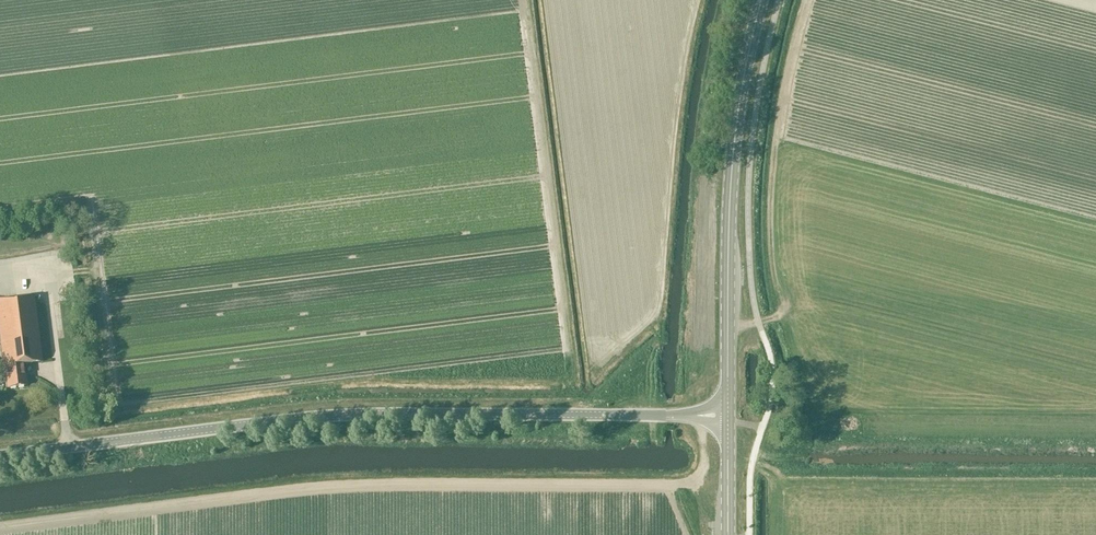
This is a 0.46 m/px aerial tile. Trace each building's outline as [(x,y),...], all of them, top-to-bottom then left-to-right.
[(41,362),(33,296),(0,300),(0,340),(4,369),(5,369),(8,388),(25,386),(22,365),(41,362)]
